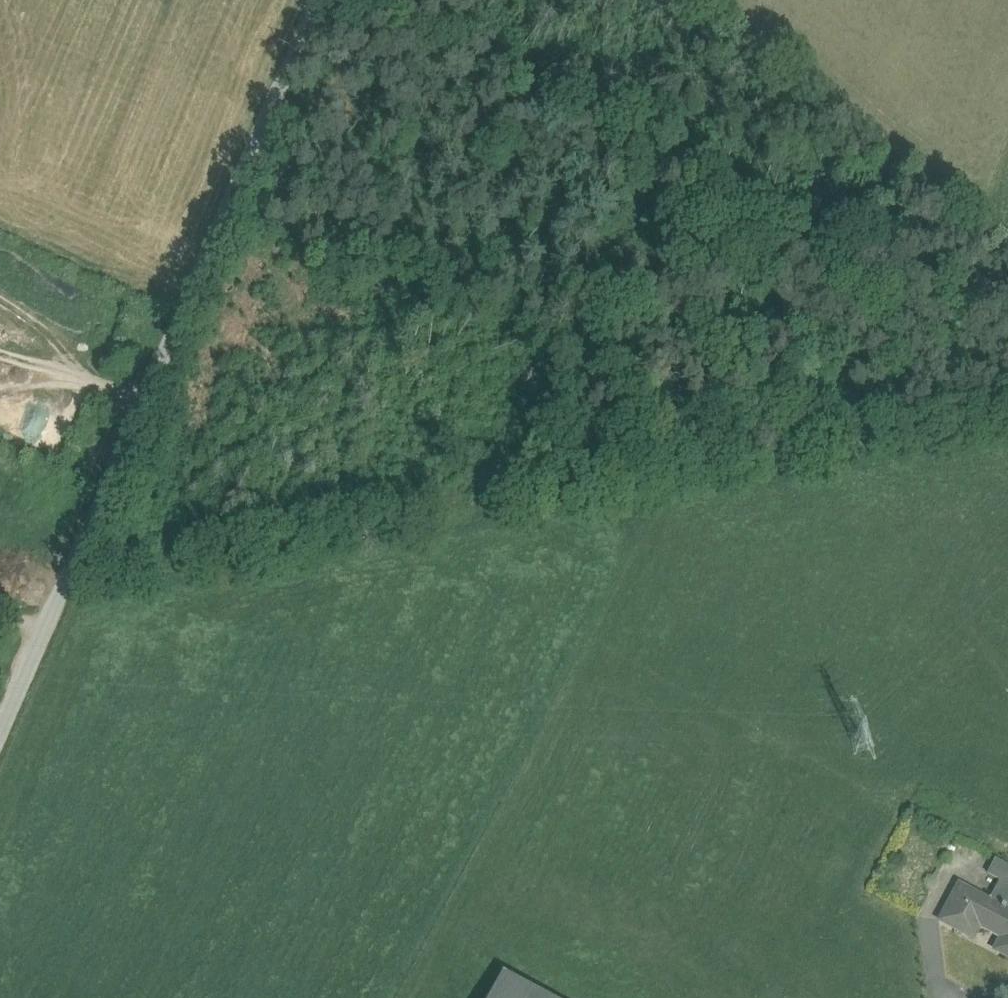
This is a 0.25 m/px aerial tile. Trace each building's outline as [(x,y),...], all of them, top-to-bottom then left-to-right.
[(990,906),(1007,915),(1007,886),(996,880),(989,893),(995,897),(990,906)] [(942,923),(971,938),(982,918),(1007,932),(1007,915),(990,906),(960,889),(942,923)] [(998,952),(1007,957),(1007,934),(998,952)] [(504,973),(490,997),(549,997),(504,973)]
